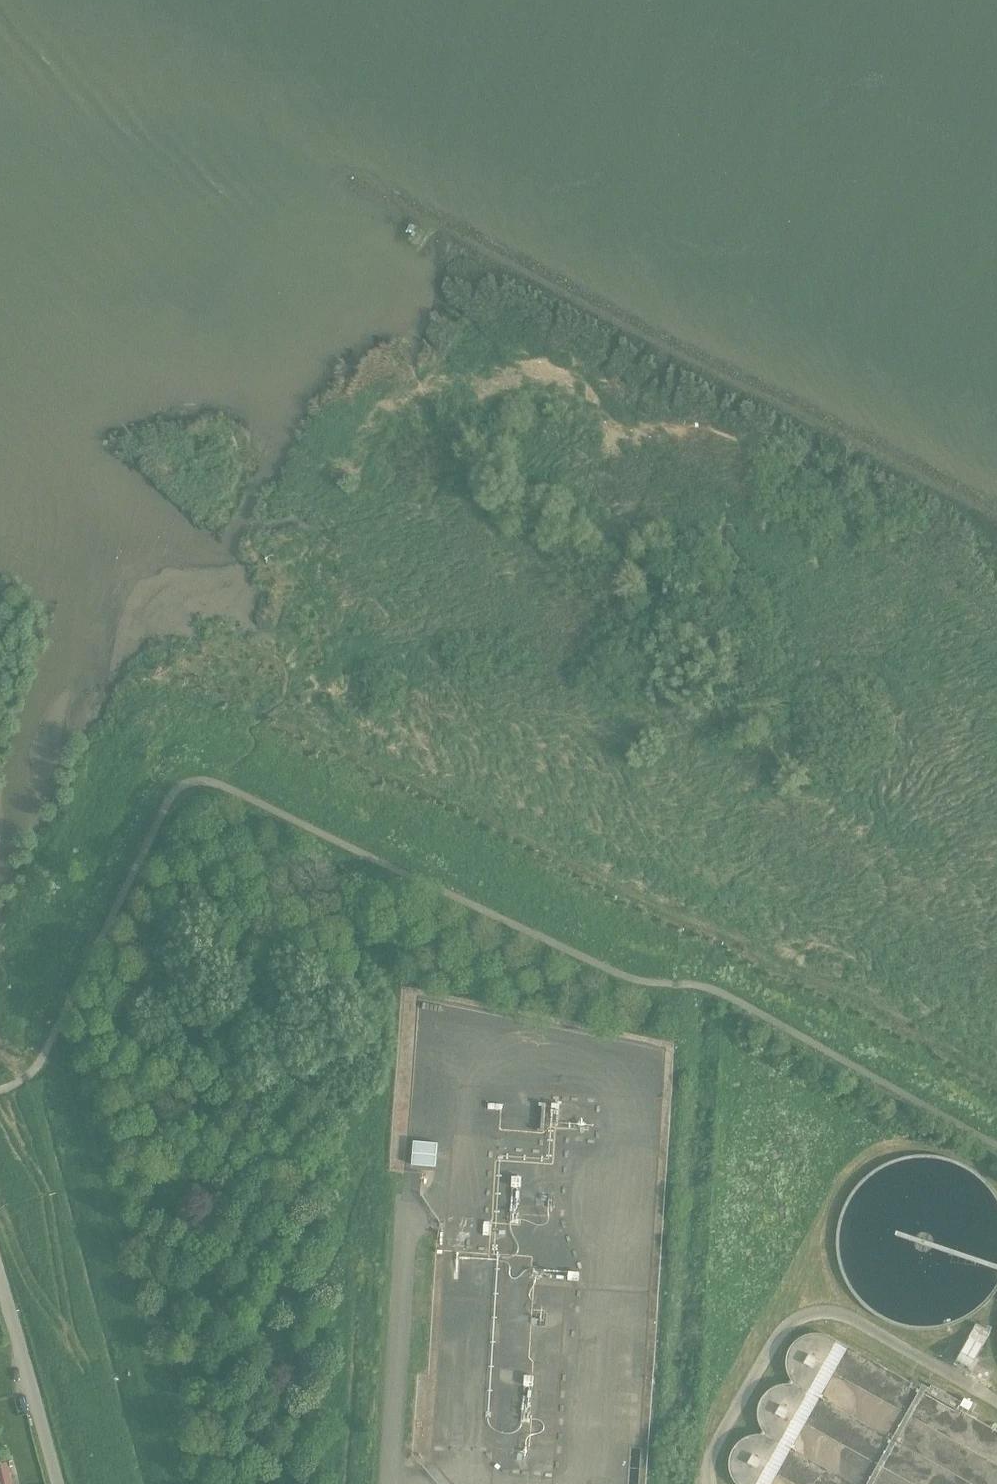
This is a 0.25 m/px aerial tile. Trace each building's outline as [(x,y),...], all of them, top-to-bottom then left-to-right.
[(992,1332),(986,1329),(977,1324),(956,1362),(970,1370),(992,1332)]
